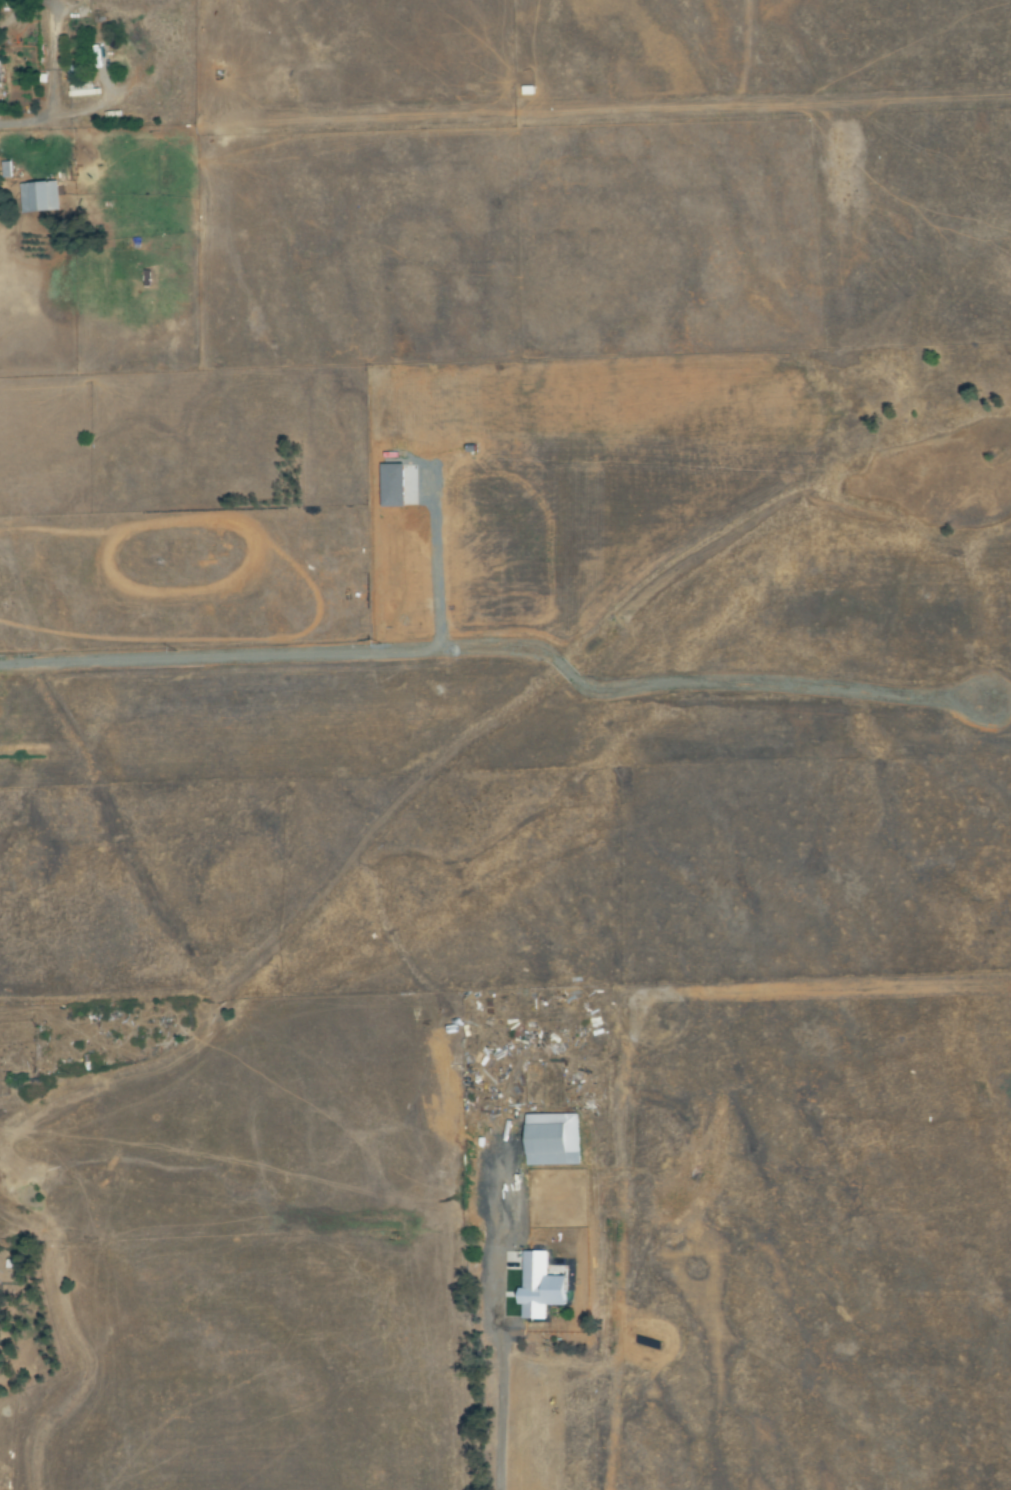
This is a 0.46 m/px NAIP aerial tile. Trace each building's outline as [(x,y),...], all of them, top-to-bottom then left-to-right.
[(68,67),(68,85),(80,84),(79,66),(68,67)] [(21,183),(23,213),(60,211),(58,181),(21,183)] [(526,1115),(527,1166),(579,1165),(578,1114),(526,1115)] [(567,1306),(567,1267),(547,1266),(548,1252),(524,1251),(523,1289),(519,1289),(518,1306),(523,1306),(522,1319),(547,1320),(547,1306),(567,1306)]
